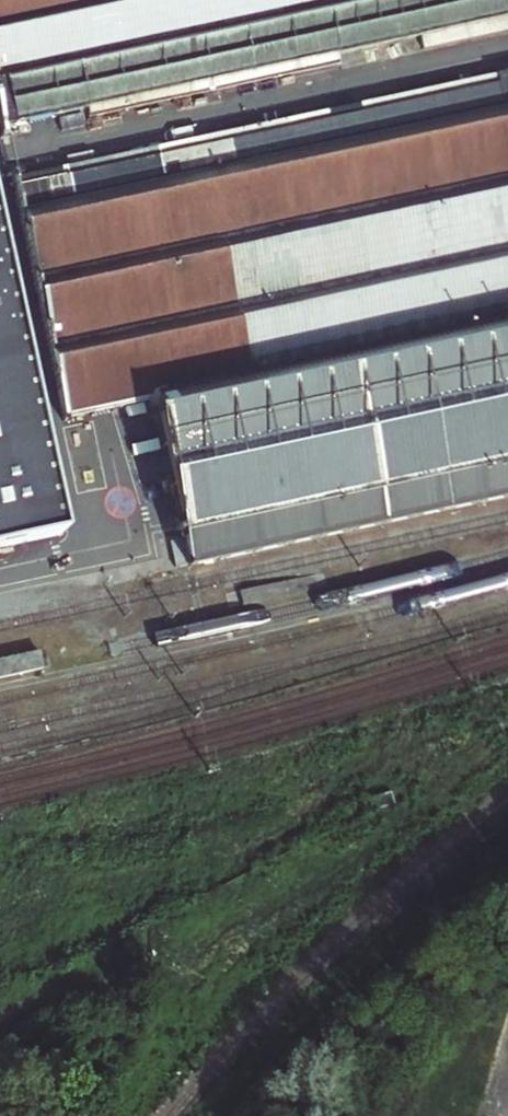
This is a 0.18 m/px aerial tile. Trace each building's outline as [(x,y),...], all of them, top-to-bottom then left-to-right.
[(507,16),(507,0),(0,0),(0,124),(507,16)] [(13,180),(65,420),(151,401),(187,567),(507,499),(507,75),(13,180)] [(49,537),(62,535),(0,248),(0,548),(49,537)] [(49,537),(0,548),(0,608),(61,596),(50,543),(49,537)] [(238,591),(241,607),(309,594),(306,578),(238,591)] [(43,669),(39,651),(0,660),(0,678),(43,669)]
